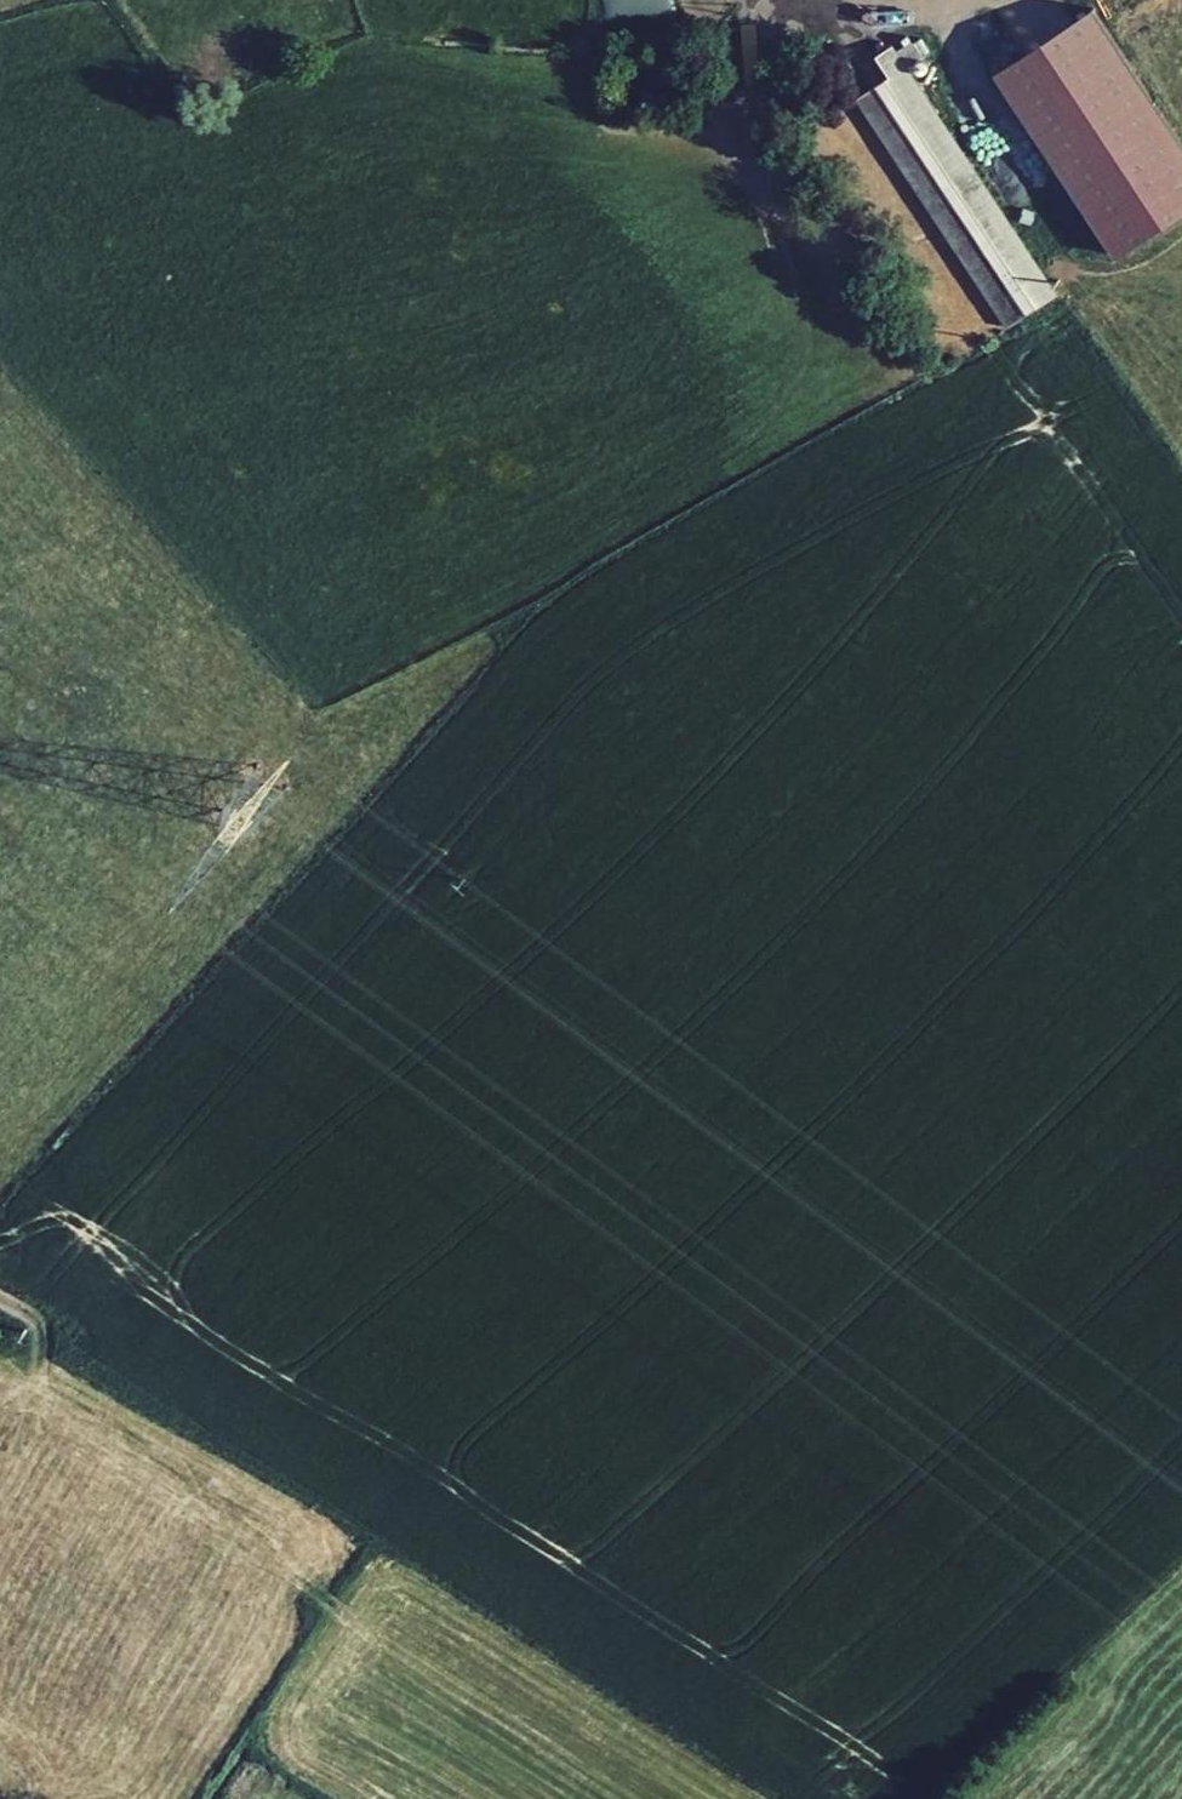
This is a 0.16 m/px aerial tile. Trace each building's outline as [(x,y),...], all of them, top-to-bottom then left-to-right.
[(1181,217),(1181,139),(1101,4),(998,66),(1113,258),(1181,217)] [(1055,297),(887,52),(873,62),(887,83),(854,105),(1007,329),(1055,297)]
